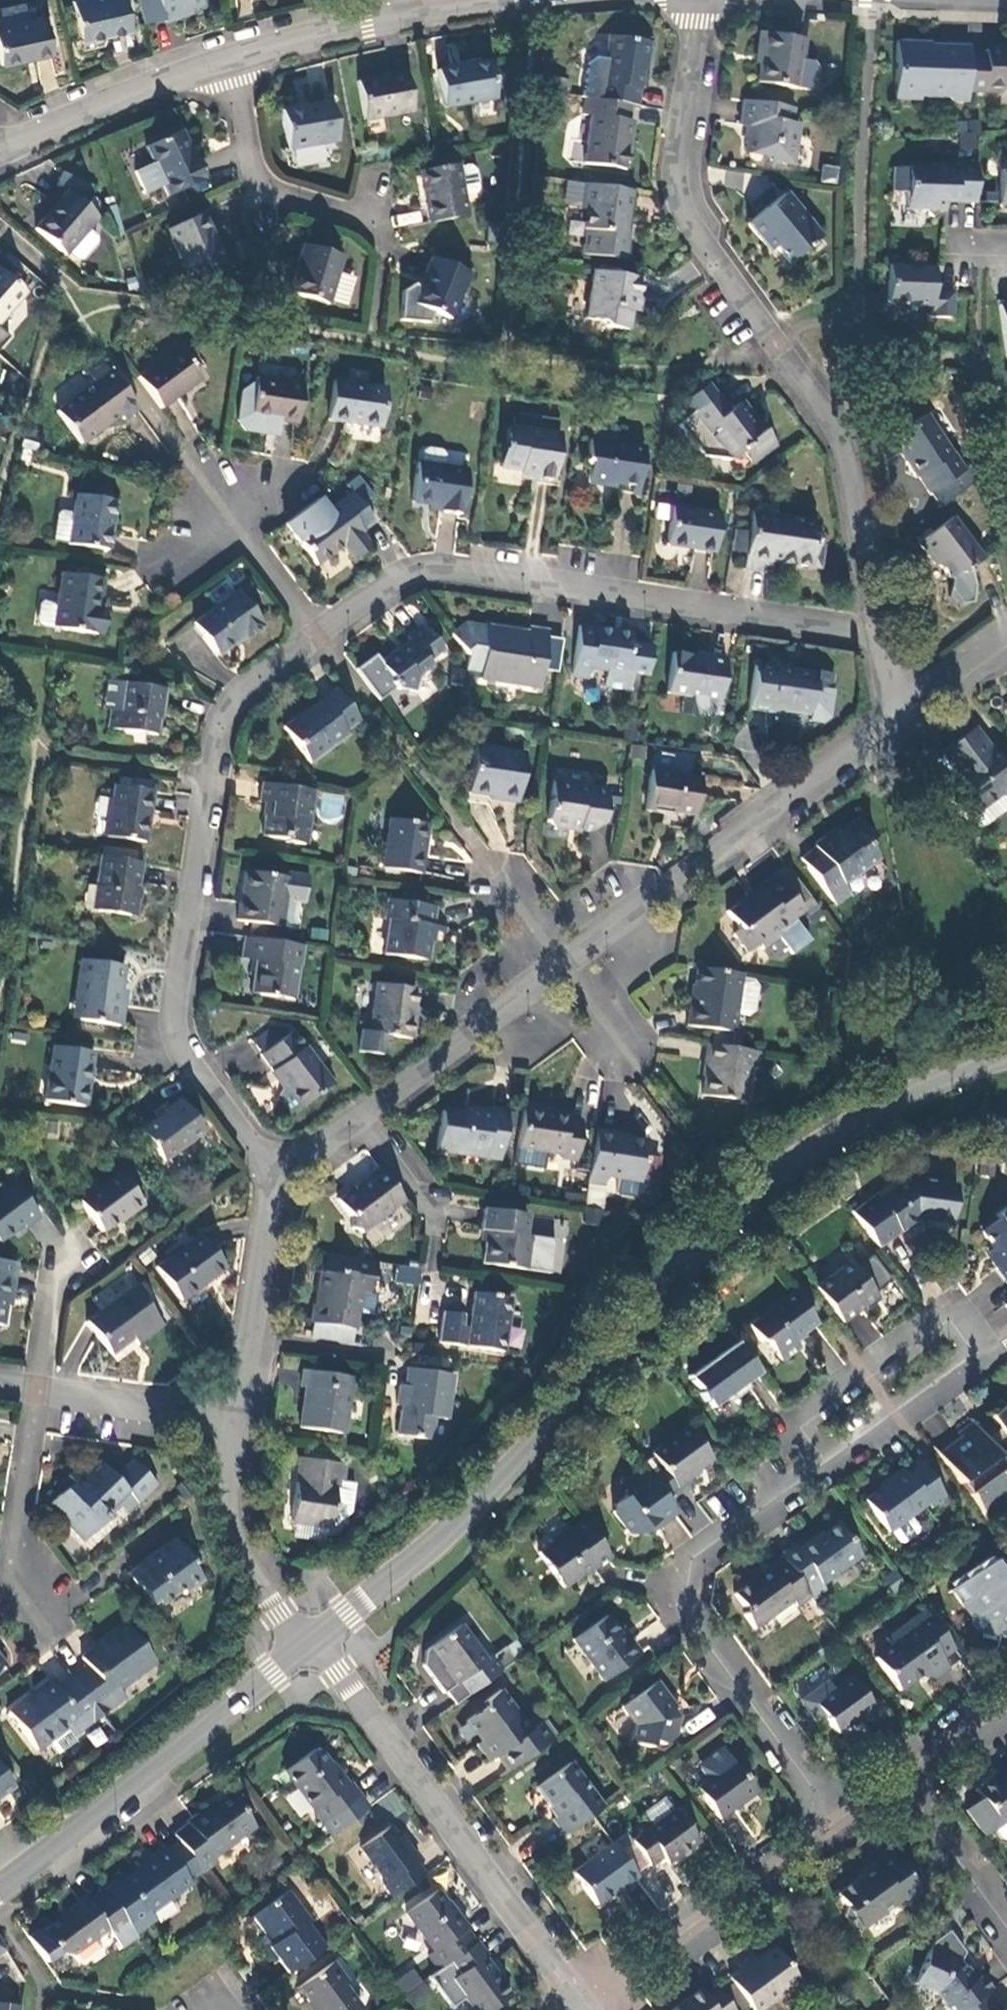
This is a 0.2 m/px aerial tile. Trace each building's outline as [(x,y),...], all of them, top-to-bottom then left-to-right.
[(122,0),(72,0),(71,0),(79,40),(128,30),(122,0)] [(143,24),(164,18),(165,21),(180,15),(178,11),(191,7),(202,3),(201,0),(137,0),(143,24)] [(178,11),(180,15),(192,12),(191,7),(178,11)] [(42,16),(0,25),(0,64),(50,53),(42,16)] [(760,53),(758,66),(756,83),(795,89),(802,40),(759,33),(756,53),(760,53)] [(598,101),(636,106),(643,63),(645,63),(648,45),(609,39),(608,43),(605,62),(595,60),(586,66),(581,98),(586,99),(598,101)] [(968,47),(918,45),(918,43),(896,42),(894,99),(919,100),(919,97),(944,98),(950,101),(966,102),(966,92),(968,55),(968,47)] [(968,55),(966,92),(1000,94),(1004,90),(1006,90),(1006,51),(984,50),(984,55),(968,55)] [(494,99),(487,61),(436,71),(443,109),(494,99)] [(362,119),(412,110),(404,69),(389,72),(389,74),(355,81),(362,119)] [(566,81),(548,78),(547,87),(565,91),(566,81)] [(639,110),(639,107),(636,106),(598,101),(586,99),(583,117),(593,118),(585,165),(624,171),(632,123),(627,122),(630,109),(639,110)] [(337,141),(329,101),(280,111),(287,150),(337,141)] [(792,109),(743,101),(739,126),(744,126),(750,127),(749,133),(742,137),(743,140),(745,143),(743,152),(770,157),(769,161),(792,165),(798,125),(790,123),(792,109)] [(959,154),(976,154),(976,122),(959,122),(959,154)] [(203,180),(181,132),(144,148),(166,196),(203,180)] [(465,216),(462,196),(457,166),(456,164),(418,171),(428,222),(465,216)] [(457,166),(462,196),(473,194),(477,190),(473,167),(467,164),(457,166)] [(822,164),(820,181),(838,182),(840,166),(822,164)] [(953,202),(974,203),(975,164),(954,164),(954,166),(933,165),(925,170),(893,168),(892,192),(906,192),(905,210),(923,210),(931,218),(937,212),(944,212),(944,200),(953,200),(953,202)] [(999,171),(998,206),(1006,206),(1006,164),(999,171)] [(625,216),(628,217),(632,191),(568,181),(565,200),(569,206),(582,208),(582,209),(588,210),(584,231),(587,232),(583,254),(625,261),(630,231),(623,230),(625,216)] [(68,192),(34,230),(64,257),(67,253),(76,261),(81,261),(96,244),(96,239),(87,231),(98,219),(68,192)] [(804,235),(813,228),(786,194),(747,225),(764,247),(775,248),(786,262),(807,246),(803,240),(804,235)] [(420,211),(394,214),(395,226),(422,223),(420,211)] [(224,263),(203,216),(168,231),(190,279),(224,263)] [(819,237),(813,228),(804,235),(803,240),(807,246),(819,237)] [(325,305),(340,258),(302,246),(287,293),(325,305)] [(446,320),(467,274),(430,258),(409,304),(446,320)] [(932,292),(933,267),(888,265),(887,301),(891,305),(930,307),(930,318),(952,319),(953,292),(932,292)] [(27,293),(0,271),(0,326),(27,293)] [(638,301),(642,279),(595,272),(587,320),(602,322),(607,328),(628,331),(634,300),(638,301)] [(138,377),(161,409),(201,380),(177,348),(138,377)] [(124,421),(138,410),(100,358),(85,369),(96,384),(57,413),(81,445),(120,416),(124,421)] [(297,424),(303,384),(257,377),(250,417),(297,424)] [(891,384),(901,399),(911,392),(901,377),(891,384)] [(381,428),(387,389),(335,381),(329,420),(381,428)] [(693,411),(717,394),(709,383),(685,400),(693,411)] [(729,410),(717,394),(693,411),(679,423),(702,455),(731,459),(729,457),(740,449),(742,451),(747,447),(756,459),(776,444),(752,413),(750,414),(741,402),(729,410)] [(951,448),(927,412),(897,431),(912,454),(906,459),(916,474),(918,473),(929,489),(964,467),(953,449),(951,448)] [(503,466),(523,469),(539,472),(538,477),(555,480),(562,433),(511,426),(508,445),(506,445),(503,466)] [(615,483),(639,486),(645,448),(591,439),(588,459),(591,464),(590,469),(588,483),(611,487),(615,483)] [(750,463),(756,459),(747,447),(742,451),(750,463)] [(731,459),(742,451),(740,449),(729,457),(731,459)] [(591,464),(588,459),(582,463),(585,467),(590,469),(591,464)] [(411,502),(429,504),(442,507),(441,512),(460,515),(468,471),(417,463),(411,502)] [(539,472),(523,469),(521,479),(537,481),(538,477),(539,472)] [(392,484),(379,482),(377,496),(391,498),(392,484)] [(638,494),(639,486),(615,483),(611,487),(613,490),(638,494)] [(295,535),(316,565),(343,546),(354,561),(372,548),(361,532),(363,531),(362,530),(374,521),(353,492),(341,501),(295,535)] [(110,551),(117,501),(77,496),(75,515),(60,512),(56,541),(70,543),(70,545),(110,551)] [(749,531),(747,551),(744,568),(770,572),(772,560),(820,567),(824,542),(816,541),(819,519),(778,513),(780,504),(762,502),(753,509),(749,531)] [(715,550),(720,513),(673,506),(667,543),(715,550)] [(963,571),(984,555),(954,513),(918,539),(929,554),(932,552),(950,577),(958,570),(963,571)] [(731,549),(747,551),(749,531),(734,529),(731,549)] [(102,580),(61,574),(57,604),(43,602),(39,605),(37,622),(40,626),(102,635),(105,611),(98,610),(102,580)] [(262,628),(236,592),(193,623),(217,655),(242,637),(244,640),(262,628)] [(484,672),(483,679),(542,688),(550,631),(531,628),(530,631),(491,626),(491,628),(468,625),(454,634),(470,657),(470,663),(485,665),(484,672)] [(429,662),(445,650),(433,635),(431,637),(421,626),(406,637),(409,641),(381,663),(394,681),(391,683),(395,688),(419,691),(420,677),(433,666),(429,662)] [(632,633),(581,626),(574,675),(591,677),(592,667),(609,670),(606,686),(632,690),(634,672),(627,671),(632,633)] [(709,658),(676,653),(670,692),(686,695),(683,712),(708,716),(715,712),(720,713),(728,658),(710,654),(709,658)] [(485,665),(470,663),(469,669),(484,672),(485,665)] [(784,669),(779,668),(758,665),(751,709),(772,713),(773,711),(785,713),(789,710),(813,713),(817,688),(833,690),(836,673),(819,670),(818,674),(784,669)] [(110,711),(107,729),(156,736),(163,689),(107,681),(102,710),(110,711)] [(347,731),(361,721),(341,694),(327,705),(325,702),(303,719),(300,716),(283,728),(310,763),(349,735),(347,731)] [(946,755),(960,773),(953,780),(952,784),(951,787),(952,791),(951,793),(952,796),(953,800),(955,804),(967,820),(970,817),(999,796),(1006,796),(1006,765),(995,748),(993,749),(976,728),(944,752),(946,755)] [(520,802),(527,753),(477,744),(470,791),(498,795),(498,799),(520,802)] [(960,773),(946,755),(938,761),(953,780),(960,773)] [(703,777),(653,770),(647,810),(697,816),(703,777)] [(603,824),(608,790),(554,782),(548,819),(555,828),(563,830),(573,824),(581,825),(580,830),(592,832),(603,824)] [(313,790),(301,789),(263,783),(260,803),(268,805),(263,837),(287,840),(287,843),(305,845),(310,807),(313,790)] [(146,844),(154,793),(114,787),(106,839),(146,844)] [(341,818),(343,795),(321,793),(318,816),(341,818)] [(999,796),(970,817),(979,828),(1006,807),(1006,796),(999,796)] [(870,841),(876,836),(861,817),(836,835),(835,833),(817,845),(818,847),(804,858),(838,904),(854,894),(846,883),(881,857),(870,841)] [(421,874),(429,823),(392,818),(383,867),(421,874)] [(138,900),(144,864),(101,858),(96,889),(104,890),(100,913),(138,919),(141,900),(138,900)] [(278,927),(282,927),(286,901),(306,904),(309,877),(289,874),(288,879),(246,873),(243,893),(245,894),(244,904),(241,904),(238,922),(253,924),(278,927)] [(795,918),(805,911),(778,875),(762,887),(762,892),(752,899),(750,896),(729,911),(742,929),(736,934),(749,952),(761,943),(764,948),(782,935),(790,946),(799,939),(801,926),(795,918)] [(85,911),(100,913),(104,890),(96,889),(89,888),(85,911)] [(433,932),(434,925),(437,906),(388,899),(385,919),(393,921),(388,955),(428,961),(433,932)] [(278,927),(253,924),(251,938),(276,942),(278,927)] [(448,928),(434,925),(433,932),(447,935),(448,928)] [(251,938),(246,937),(243,958),(258,960),(253,993),(295,1000),(300,967),(302,967),(306,946),(276,942),(251,938)] [(82,963),(77,1000),(84,1001),(81,1023),(121,1029),(125,1006),(120,1005),(125,968),(82,963)] [(733,1031),(736,1013),(749,1015),(755,1011),(759,987),(754,981),(742,979),(743,974),(699,967),(693,1009),(691,1009),(688,1024),(733,1031)] [(383,1056),(387,1053),(390,1036),(413,1040),(416,1018),(412,1018),(417,990),(378,984),(371,1032),(363,1031),(360,1052),(383,1056)] [(84,1001),(77,1000),(74,1022),(81,1023),(84,1001)] [(264,1054),(284,1039),(274,1027),(255,1041),(264,1054)] [(295,1030),(284,1039),(264,1054),(263,1055),(286,1085),(281,1097),(292,1113),(334,1082),(295,1030)] [(761,1068),(764,1050),(711,1043),(708,1060),(710,1060),(705,1094),(746,1101),(751,1067),(761,1068)] [(86,1109),(94,1054),(54,1048),(46,1103),(86,1109)] [(166,1162),(207,1133),(182,1099),(167,1110),(170,1113),(143,1132),(166,1162)] [(525,1106),(519,1149),(564,1155),(564,1158),(578,1160),(583,1120),(568,1119),(568,1116),(546,1113),(547,1108),(525,1106)] [(501,1160),(509,1110),(493,1108),(492,1111),(471,1108),(470,1115),(444,1111),(438,1151),(465,1155),(466,1149),(486,1152),(485,1158),(501,1160)] [(616,1132),(598,1130),(591,1184),(610,1186),(611,1176),(645,1181),(650,1140),(616,1135),(616,1132)] [(408,1200),(384,1169),(343,1200),(356,1217),(355,1228),(365,1229),(367,1232),(408,1200)] [(144,1206),(120,1175),(81,1203),(103,1232),(128,1215),(130,1217),(144,1206)] [(873,1197),(851,1213),(878,1250),(917,1221),(951,1225),(956,1186),(906,1180),(876,1201),(873,1197)] [(24,1225),(28,1229),(42,1219),(16,1184),(5,1192),(6,1187),(0,1186),(0,1243),(24,1225)] [(994,1217),(997,1221),(980,1233),(993,1250),(989,1253),(999,1266),(995,1269),(1006,1285),(1006,1208),(994,1217)] [(526,1236),(529,1215),(488,1209),(484,1231),(491,1232),(486,1264),(528,1271),(534,1237),(526,1236)] [(537,1216),(529,1215),(526,1236),(534,1237),(537,1216)] [(184,1303),(228,1270),(203,1237),(159,1270),(184,1303)] [(316,1307),(314,1326),(358,1333),(361,1314),(363,1296),(363,1294),(373,1295),(375,1279),(378,1279),(380,1263),(327,1256),(324,1274),(325,1275),(320,1308),(316,1307)] [(395,1280),(418,1283),(420,1267),(397,1264),(395,1280)] [(850,1264),(815,1290),(840,1324),(875,1298),(850,1264)] [(18,1280),(0,1277),(0,1327),(5,1328),(11,1296),(15,1297),(18,1280)] [(138,1345),(163,1326),(134,1289),(88,1324),(113,1356),(134,1340),(138,1345)] [(816,1325),(792,1294),(747,1327),(758,1342),(766,1343),(780,1363),(800,1349),(794,1341),(816,1325)] [(448,1314),(443,1344),(506,1354),(515,1301),(479,1295),(473,1329),(466,1327),(467,1317),(448,1314)] [(363,1296),(361,1314),(376,1316),(378,1298),(363,1296)] [(865,1311),(848,1322),(864,1347),(881,1337),(865,1311)] [(711,1411),(759,1375),(736,1344),(687,1379),(711,1411)] [(405,1408),(401,1437),(433,1442),(437,1419),(449,1421),(456,1376),(410,1370),(407,1387),(402,1387),(399,1407),(405,1408)] [(309,1390),(303,1429),(345,1435),(354,1378),(307,1372),(303,1389),(309,1390)] [(999,1413),(1006,1424),(1006,1407),(999,1413)] [(999,1413),(990,1419),(998,1431),(985,1441),(972,1423),(957,1434),(960,1439),(938,1457),(981,1514),(993,1505),(998,1512),(1006,1505),(1006,1469),(993,1450),(1006,1441),(1006,1442),(1006,1424),(999,1413)] [(709,1461),(686,1429),(650,1456),(660,1470),(648,1479),(663,1499),(691,1479),(689,1476),(709,1461)] [(78,1468),(68,1477),(74,1483),(66,1491),(52,1504),(86,1541),(105,1523),(106,1524),(111,1520),(105,1514),(117,1503),(120,1506),(131,1497),(140,1506),(159,1488),(135,1462),(117,1479),(99,1460),(84,1474),(78,1468)] [(302,1460),(294,1525),(334,1530),(354,1514),(357,1485),(345,1484),(347,1466),(302,1460)] [(945,1500),(917,1462),(904,1472),(902,1470),(885,1483),(886,1485),(863,1502),(888,1534),(927,1506),(930,1511),(945,1500)] [(657,1528),(674,1515),(663,1499),(648,1479),(645,1476),(623,1492),(622,1501),(613,1507),(612,1514),(628,1537),(634,1538),(653,1524),(657,1528)] [(74,1483),(68,1477),(60,1484),(66,1491),(74,1483)] [(129,1515),(140,1506),(131,1497),(120,1506),(123,1509),(129,1515)] [(105,1514),(111,1520),(123,1509),(120,1506),(117,1503),(105,1514)] [(591,1571),(607,1559),(581,1523),(536,1555),(562,1589),(589,1569),(591,1571)] [(794,1549),(780,1559),(782,1561),(804,1591),(817,1582),(820,1586),(859,1558),(837,1527),(814,1543),(810,1543),(797,1553),(794,1549)] [(178,1541),(151,1561),(156,1568),(136,1582),(147,1598),(153,1594),(163,1607),(185,1590),(189,1595),(205,1584),(193,1568),(195,1566),(178,1541)] [(156,1568),(151,1561),(131,1576),(136,1582),(156,1568)] [(795,1608),(809,1598),(804,1591),(782,1561),(769,1570),(767,1568),(751,1580),(752,1582),(734,1595),(742,1608),(741,1615),(752,1631),(791,1603),(795,1608)] [(1006,1615),(1006,1583),(992,1562),(952,1592),(973,1621),(972,1625),(979,1636),(997,1639),(1001,1620),(1006,1615)] [(157,1611),(163,1607),(153,1594),(147,1598),(157,1611)] [(935,1680),(960,1661),(924,1611),(885,1639),(891,1648),(875,1660),(898,1692),(928,1670),(935,1680)] [(624,1645),(605,1618),(571,1642),(601,1682),(638,1656),(628,1643),(624,1645)] [(91,1668),(75,1680),(104,1719),(120,1707),(113,1697),(121,1691),(157,1665),(130,1627),(85,1660),(91,1668)] [(454,1706),(503,1671),(493,1657),(487,1662),(461,1627),(425,1653),(422,1667),(441,1692),(443,1691),(454,1706)] [(873,1710),(849,1678),(832,1690),(826,1681),(798,1701),(814,1723),(822,1717),(835,1735),(856,1720),(858,1721),(873,1710)] [(104,1719),(75,1680),(59,1692),(53,1684),(11,1715),(38,1753),(72,1728),(81,1721),(88,1730),(104,1719)] [(667,1698),(656,1682),(620,1708),(634,1728),(630,1743),(649,1749),(651,1742),(662,1746),(672,1738),(677,1718),(665,1700),(667,1698)] [(128,1701),(121,1691),(113,1697),(120,1707),(128,1701)] [(494,1758),(506,1774),(553,1740),(540,1722),(529,1730),(500,1692),(462,1719),(479,1744),(475,1746),(487,1763),(494,1758)] [(81,1721),(72,1728),(79,1737),(88,1730),(81,1721)] [(94,1748),(109,1740),(101,1727),(87,1735),(94,1748)] [(318,1752),(313,1752),(284,1774),(330,1837),(366,1811),(348,1784),(346,1785),(337,1773),(334,1774),(318,1752)] [(753,1793),(732,1763),(696,1790),(719,1821),(736,1809),(734,1807),(753,1793)] [(551,1821),(563,1837),(591,1817),(602,1808),(570,1764),(535,1789),(556,1817),(551,1821)] [(1000,1772),(1002,1774),(975,1793),(998,1824),(1006,1818),(1006,1767),(1000,1772)] [(0,1770),(0,1803),(16,1791),(0,1770)] [(187,1826),(173,1836),(182,1849),(200,1874),(202,1876),(217,1865),(213,1859),(254,1829),(230,1795),(206,1812),(204,1811),(186,1824),(187,1826)] [(696,1842),(674,1812),(631,1843),(649,1867),(661,1858),(666,1865),(696,1842)] [(392,1900),(425,1876),(416,1864),(418,1862),(406,1847),(403,1847),(390,1828),(360,1849),(385,1885),(382,1887),(392,1900)] [(622,1891),(637,1880),(612,1845),(571,1875),(595,1907),(619,1889),(622,1891)] [(132,1863),(139,1872),(120,1885),(115,1884),(103,1893),(129,1928),(135,1936),(155,1922),(149,1914),(189,1886),(187,1883),(200,1874),(182,1849),(169,1859),(162,1849),(150,1858),(147,1853),(132,1863)] [(858,1878),(850,1883),(876,1919),(891,1909),(897,1910),(919,1894),(889,1852),(872,1865),(875,1870),(861,1881),(858,1878)] [(876,1919),(850,1883),(835,1895),(845,1908),(843,1916),(852,1928),(862,1930),(876,1919)] [(278,1960),(288,1975),(323,1950),(307,1927),(311,1924),(288,1891),(251,1918),(269,1942),(260,1948),(272,1964),(278,1960)] [(121,1950),(137,1938),(135,1936),(129,1928),(103,1893),(103,1892),(88,1902),(85,1898),(67,1911),(68,1913),(43,1932),(42,1930),(28,1940),(46,1964),(59,1955),(73,1957),(107,1932),(121,1950)] [(445,1965),(474,1944),(464,1931),(466,1930),(453,1913),(452,1914),(436,1892),(406,1915),(433,1953),(428,1956),(438,1971),(445,1965)] [(946,2009),(965,2009),(989,1993),(991,1991),(981,1977),(972,1983),(958,1964),(963,1953),(950,1936),(935,1947),(918,1986),(934,1994),(946,2009)] [(509,1998),(491,1973),(493,1972),(483,1959),(486,1957),(476,1943),(474,1944),(445,1965),(455,1979),(451,1981),(472,2009),(493,2009),(509,1998)] [(750,2009),(760,2009),(798,1982),(774,1950),(756,1963),(749,1954),(735,1964),(740,1972),(728,1980),(750,2009)] [(9,1957),(0,1963),(0,1992),(3,1996),(24,1984),(20,1976),(21,1975),(9,1957)] [(360,2009),(346,1990),(349,1985),(333,1963),(298,1989),(313,2009),(359,2009),(360,2009)] [(420,1982),(411,1970),(395,1982),(404,1994),(420,1982)] [(428,1998),(419,1986),(403,1998),(412,2009),(428,1998)] [(717,1989),(704,1998),(699,1991),(673,2009),(732,2009),(717,1989)] [(989,1993),(965,2009),(1004,2009),(1003,2008),(1001,2009),(989,1993)]
